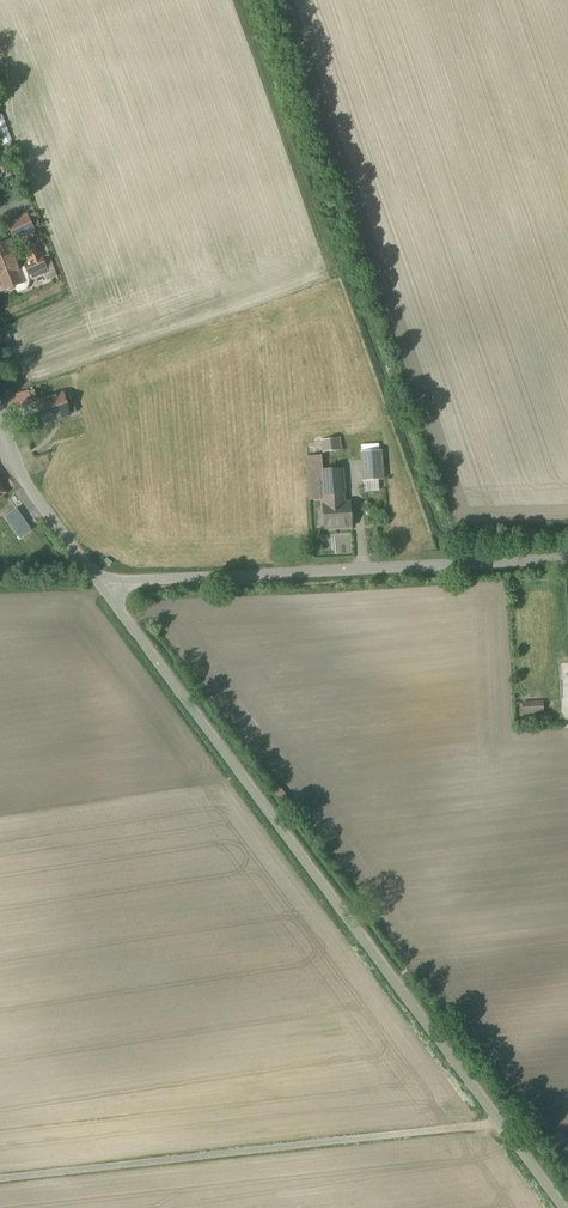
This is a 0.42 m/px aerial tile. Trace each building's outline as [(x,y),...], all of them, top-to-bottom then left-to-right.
[(29,215),(10,224),(19,243),(37,234),(29,215)] [(0,246),(0,285),(4,296),(29,286),(12,241),(0,246)] [(39,248),(20,256),(30,278),(48,271),(39,248)] [(63,394),(51,398),(47,399),(38,402),(40,411),(44,423),(77,413),(76,411),(76,409),(75,407),(74,405),(73,400),(66,402),(64,398),(63,394)] [(385,454),(363,455),(365,482),(387,481),(385,454)] [(323,505),(345,504),(342,468),(322,470),(321,456),(307,457),(310,501),(322,500),(323,505)] [(345,504),(323,505),(324,529),(352,527),(350,503),(345,504)]
